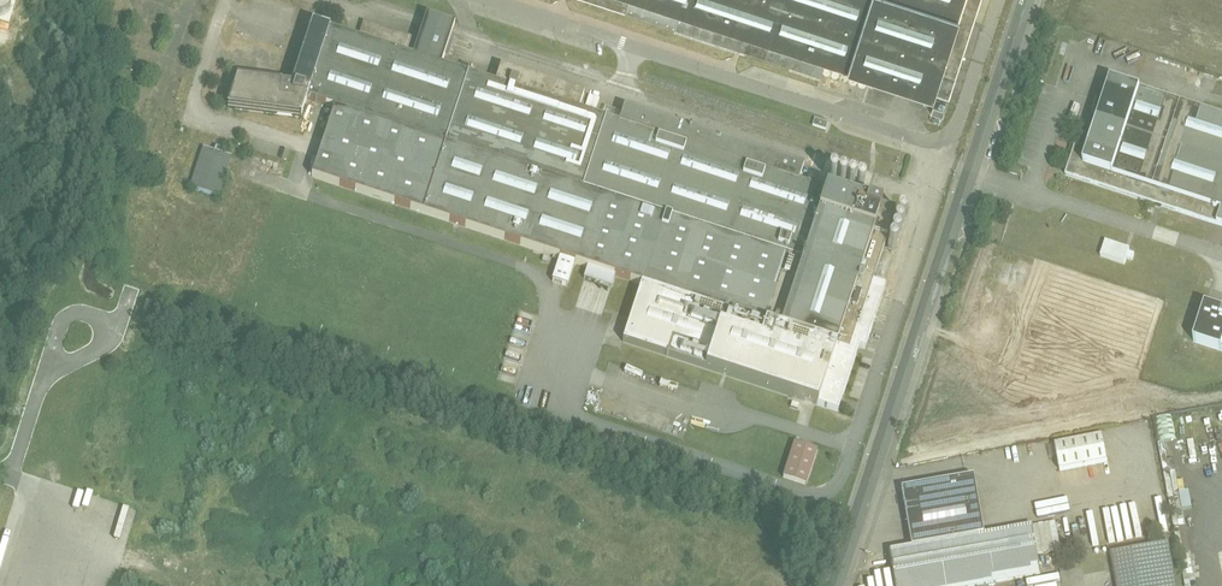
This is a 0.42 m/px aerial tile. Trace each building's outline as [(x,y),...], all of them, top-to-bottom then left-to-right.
[(642,0),(592,0),(822,75),(826,60),(642,0)] [(826,60),(932,95),(934,91),(949,96),(981,0),(642,0),(826,60)] [(805,166),(639,112),(633,128),(620,124),(580,111),(585,95),(502,67),(496,84),(442,66),(456,25),(428,15),(419,41),(398,34),(393,50),(359,39),(330,29),(307,100),(308,100),(335,109),(313,178),(561,259),(553,282),(568,287),(575,264),(589,268),(585,279),(612,288),(616,277),(642,285),(837,349),(850,353),(862,319),(873,283),(896,214),(799,183),(805,166)] [(398,34),(364,23),(359,39),(393,50),(398,34)] [(293,87),(239,80),(239,79),(238,79),(229,109),(302,119),(308,100),(307,100),(330,29),(330,30),(322,27),(313,24),(293,87)] [(828,67),(826,68),(825,68),(824,70),(823,72),(824,74),(825,75),(826,75),(827,76),(828,76),(829,76),(830,75),(831,74),(832,72),(831,70),(830,69),(829,68),(828,67)] [(838,71),(837,70),(835,71),(834,71),(833,72),(833,73),(832,74),(833,76),(833,77),(834,78),(835,78),(837,79),(838,78),(839,78),(840,77),(840,76),(841,75),(841,74),(840,72),(839,71),(838,71)] [(847,74),(845,73),(844,74),(843,74),(842,75),(841,76),(841,77),(841,78),(842,80),(843,81),(845,82),(846,81),(848,81),(849,79),(849,77),(849,76),(848,75),(848,74),(847,74)] [(856,77),(854,76),(853,76),(852,77),(851,78),(850,79),(850,81),(851,82),(852,83),(853,84),(854,85),(856,84),(857,84),(857,83),(858,82),(858,81),(859,80),(858,79),(858,78),(857,77),(856,77)] [(826,77),(825,77),(823,77),(822,78),(821,79),(820,80),(820,82),(821,82),(821,83),(821,84),(822,85),(823,85),(824,85),(826,85),(827,85),(828,84),(828,83),(829,82),(829,81),(829,80),(828,79),(827,78),(826,77)] [(866,80),(865,80),(864,79),(862,79),(861,80),(860,81),(859,82),(859,83),(859,84),(860,85),(860,86),(861,87),(862,87),(863,87),(865,87),(866,87),(867,86),(867,85),(868,84),(868,83),(868,82),(867,81),(866,80)] [(833,80),(832,80),(831,81),(830,82),(829,84),(829,85),(830,86),(831,87),(832,88),(833,88),(834,88),(835,88),(836,87),(837,86),(837,85),(838,84),(837,83),(837,82),(836,81),(835,80),(833,80)] [(1112,81),(1089,150),(1083,148),(1081,156),(1074,153),(1066,175),(1158,205),(1157,209),(1162,210),(1163,207),(1218,225),(1221,226),(1221,117),(1112,81)] [(844,83),(843,83),(842,83),(841,83),(840,83),(839,84),(838,85),(838,86),(838,87),(838,88),(839,89),(839,90),(840,91),(842,91),(843,91),(844,90),(846,89),(846,88),(846,87),(846,86),(846,85),(846,84),(845,84),(844,83)] [(945,109),(934,106),(932,112),(943,116),(945,109)] [(639,112),(625,108),(620,124),(633,128),(639,112)] [(829,124),(816,119),(813,126),(827,131),(829,124)] [(917,148),(911,146),(909,153),(914,155),(917,148)] [(217,148),(215,153),(204,149),(192,189),(219,198),(232,159),(222,155),(224,150),(217,148)] [(833,175),(832,175),(830,175),(829,177),(829,178),(829,179),(829,181),(830,182),(831,182),(833,183),(835,182),(836,182),(837,181),(837,180),(837,179),(837,178),(836,177),(836,176),(835,175),(833,175)] [(843,178),(842,178),(841,178),(839,179),(839,180),(838,181),(838,183),(839,184),(840,185),(842,186),(843,186),(845,185),(845,184),(846,184),(846,183),(846,182),(846,181),(846,180),(845,179),(844,178),(843,178)] [(854,182),(853,181),(851,181),(850,181),(849,181),(848,182),(848,183),(847,184),(848,186),(848,187),(849,188),(850,188),(852,189),(853,188),(854,188),(855,187),(856,186),(856,185),(855,184),(855,183),(855,182),(854,182)] [(863,184),(862,184),(861,184),(859,184),(858,184),(857,186),(856,188),(857,190),(858,190),(859,191),(861,192),(862,191),(863,191),(864,190),(864,189),(865,189),(865,188),(865,187),(864,185),(863,185),(863,184)] [(903,217),(902,217),(902,216),(901,217),(900,217),(899,218),(898,219),(898,220),(898,221),(898,222),(898,223),(899,224),(900,224),(901,225),(902,225),(903,225),(904,224),(905,223),(906,222),(906,221),(906,220),(905,218),(904,217),(903,217)] [(899,226),(897,226),(896,227),(895,228),(895,229),(895,230),(895,231),(895,232),(896,232),(897,233),(897,234),(899,234),(900,234),(901,233),(902,232),(903,230),(903,228),(902,227),(901,226),(900,226),(899,226)] [(896,235),(895,235),(894,235),(893,236),(892,237),(892,238),(892,239),(892,240),(893,241),(894,242),(895,243),(896,243),(897,243),(898,242),(900,241),(900,239),(900,237),(899,237),(899,236),(898,235),(897,235),(896,235)] [(1131,250),(1107,243),(1102,258),(1126,265),(1131,250)] [(894,244),(893,244),(892,244),(891,245),(890,245),(890,246),(889,247),(889,248),(889,249),(890,250),(891,251),(892,252),(893,252),(894,252),(895,252),(896,251),(897,250),(897,248),(897,247),(897,246),(896,245),(895,244),(894,244)] [(873,283),(862,319),(875,323),(887,287),(873,283)] [(837,349),(642,285),(624,342),(818,406),(837,349)] [(1206,306),(1195,342),(1221,351),(1221,312),(1206,306)] [(850,353),(837,349),(818,406),(839,413),(860,348),(866,350),(875,323),(862,319),(850,353)] [(1104,436),(1056,446),(1061,472),(1109,462),(1104,436)] [(818,451),(795,444),(784,478),(807,486),(818,451)] [(974,476),(902,489),(912,547),(984,535),(974,476)] [(890,552),(896,585),(981,585),(1042,575),(1033,527),(890,552)] [(1112,555),(1118,585),(1178,585),(1170,544),(1112,555)]
